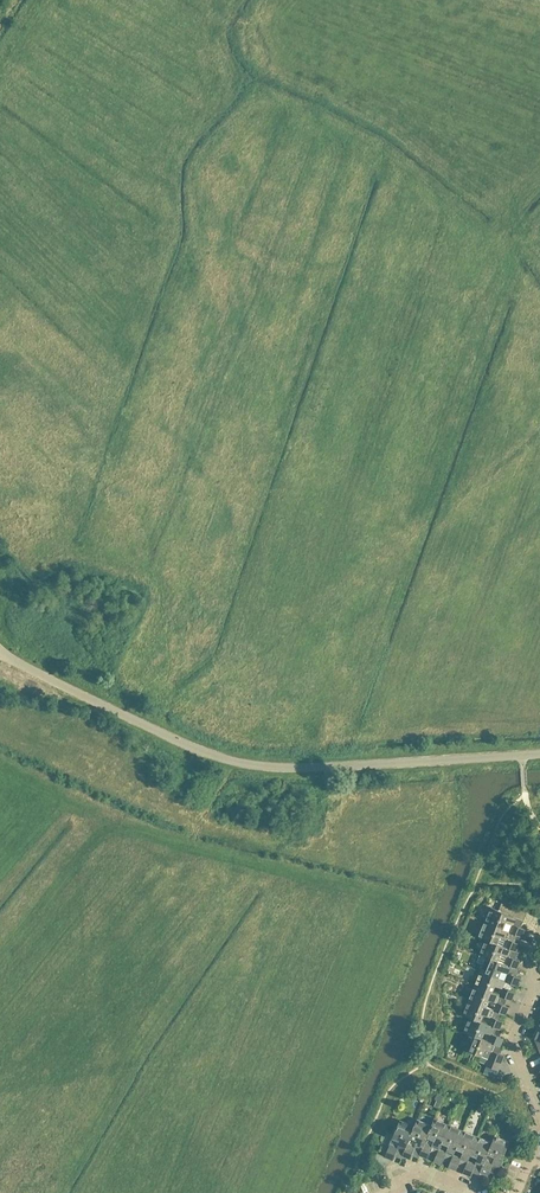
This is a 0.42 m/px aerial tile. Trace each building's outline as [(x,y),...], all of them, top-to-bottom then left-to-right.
[(522,923),(523,921),(491,908),(484,923),(515,936),(521,938),(523,934),(525,929),(523,929),(519,927),(521,922),(522,923)] [(513,942),(515,936),(484,923),(478,938),(485,940),(517,953),(518,954),(518,953),(516,952),(519,944),(513,942)] [(514,960),(517,953),(485,940),(479,955),(517,971),(519,971),(519,970),(517,970),(520,962),(514,960)] [(514,977),(517,971),(479,955),(476,962),(483,964),(480,972),(511,985),(517,987),(521,979),(514,977)] [(467,981),(473,973),(466,968),(460,976),(467,981)] [(509,991),(511,985),(480,972),(474,987),(506,999),(511,1002),(515,994),(509,991)] [(503,1006),(506,999),(474,987),(468,1001),(500,1014),(505,1016),(509,1008),(503,1006)] [(497,1020),(500,1014),(468,1001),(462,1015),(469,1018),(500,1031),(501,1032),(502,1031),(500,1030),(503,1023),(497,1020)] [(498,1035),(500,1031),(469,1018),(463,1033),(469,1035),(501,1048),(502,1049),(503,1048),(501,1047),(504,1039),(498,1037),(498,1035)] [(501,1048),(469,1035),(464,1049),(488,1059),(485,1066),(498,1071),(504,1057),(498,1054),(501,1048)] [(519,1090),(522,1100),(529,1098),(525,1088),(519,1090)] [(437,1094),(435,1099),(437,1100),(441,1101),(443,1096),(439,1094),(437,1093),(437,1094)] [(418,1156),(431,1125),(416,1119),(413,1126),(401,1157),(400,1159),(401,1159),(402,1156),(409,1159),(412,1154),(418,1156)] [(436,1155),(448,1125),(433,1119),(431,1125),(418,1156),(418,1158),(419,1155),(427,1159),(430,1153),(436,1155)] [(401,1157),(413,1126),(399,1120),(392,1138),(390,1144),(384,1157),(392,1160),(395,1154),(401,1157)] [(450,1161),(462,1131),(448,1125),(436,1155),(433,1161),(441,1165),(444,1159),(450,1161)] [(464,1167),(477,1136),(462,1131),(450,1161),(447,1167),(456,1171),(458,1165),(464,1167)] [(479,1173),(492,1142),(477,1136),(464,1167),(462,1173),(470,1177),(473,1171),(479,1173)] [(496,1174),(509,1142),(494,1136),(492,1142),(479,1173),(479,1175),(480,1173),(488,1176),(490,1170),(496,1173),(495,1174),(496,1174)]
